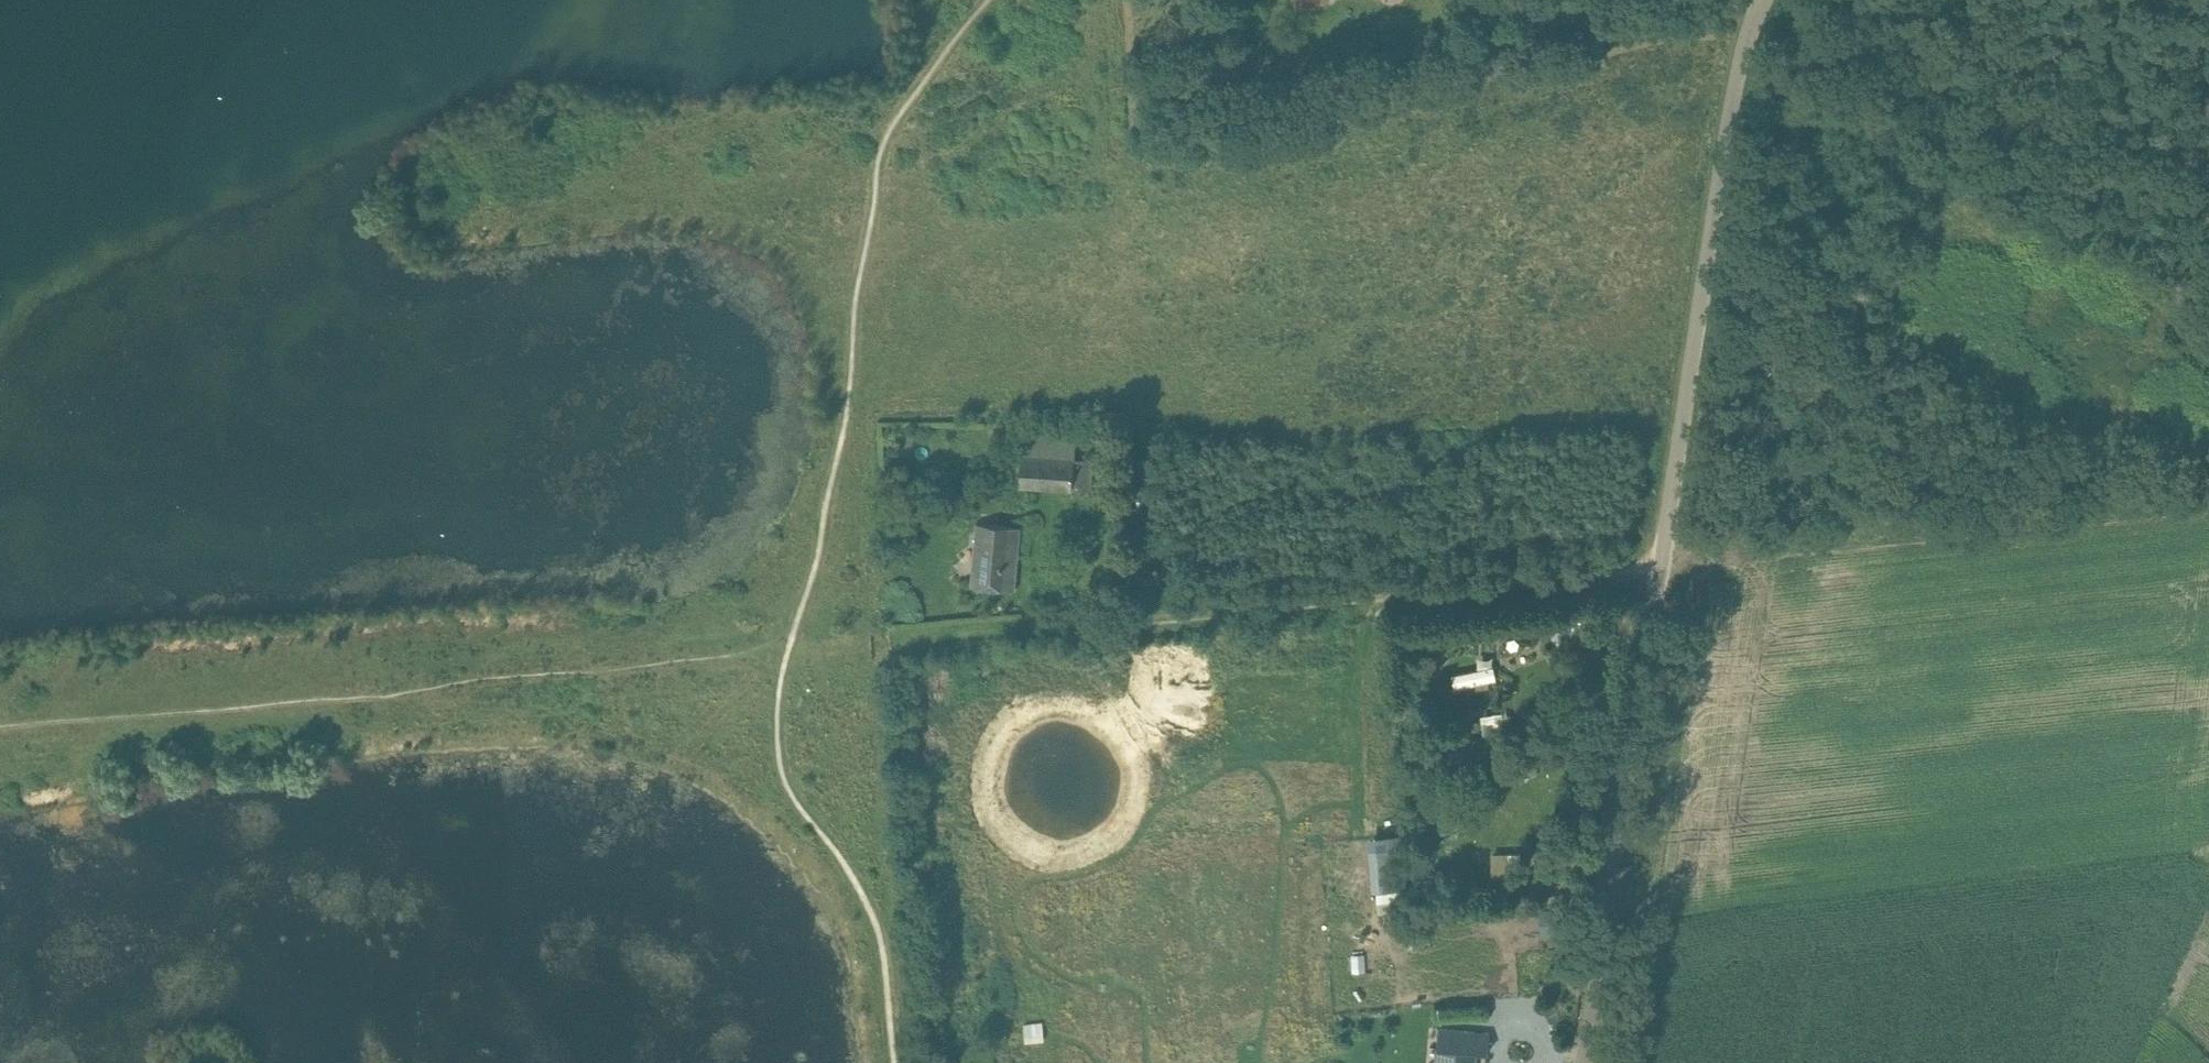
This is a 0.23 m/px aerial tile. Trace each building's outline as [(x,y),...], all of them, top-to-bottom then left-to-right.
[(1026,434),(1025,455),(1021,455),(1019,486),(1090,490),(1092,459),(1075,458),(1076,436),(1026,434)] [(1014,590),(1019,526),(978,523),(972,586),(1014,590)] [(1494,653),(1480,654),(1481,668),(1454,671),(1456,686),(1497,681),(1494,653)] [(1401,910),(1400,834),(1373,834),(1375,911),(1401,910)] [(1555,1003),(1544,1009),(1551,1023),(1562,1017),(1555,1003)] [(1024,1021),(1026,1041),(1046,1039),(1043,1019),(1024,1021)] [(1441,1026),(1439,1046),(1441,1047),(1440,1062),(1479,1062),(1480,1050),(1489,1050),(1491,1030),(1441,1026)]
